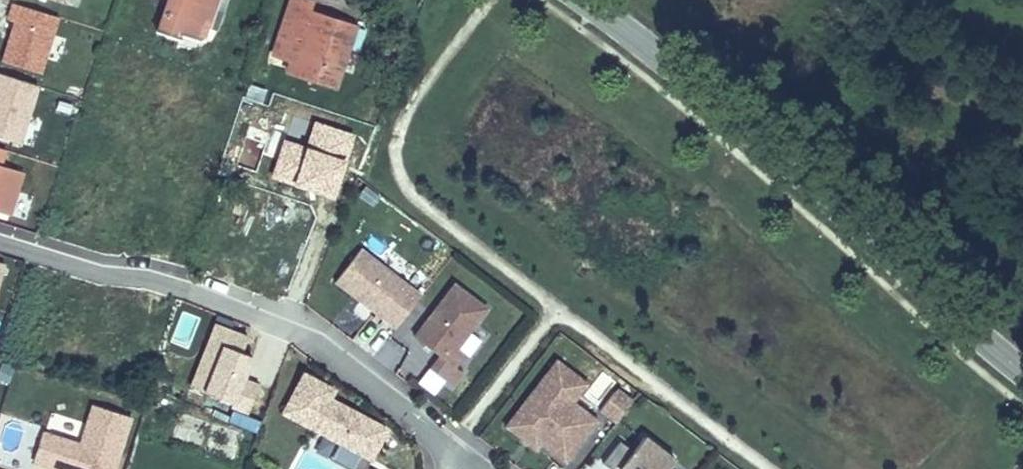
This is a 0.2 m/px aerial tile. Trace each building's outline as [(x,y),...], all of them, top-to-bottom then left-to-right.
[(157,17),(162,19),(177,24),(180,24),(185,20),(206,27),(210,26),(217,0),(162,0),(157,17)] [(277,15),(290,20),(280,54),(336,68),(352,14),(352,10),(352,7),(329,0),(282,0),(277,15)] [(40,73),(57,17),(14,3),(9,20),(15,22),(3,61),(40,73)] [(38,85),(0,73),(0,137),(19,143),(38,85)] [(22,172),(0,165),(5,149),(0,148),(0,212),(9,215),(22,172)] [(335,281),(396,327),(422,294),(361,248),(335,281)] [(457,347),(487,308),(455,284),(415,336),(440,356),(431,369),(452,385),(462,372),(455,366),(465,353),(457,347)] [(248,334),(214,322),(189,388),(248,411),(258,383),(243,377),(250,353),(242,348),(248,334)] [(586,385),(555,362),(544,376),(575,400),(586,385)] [(333,389),(304,373),(284,412),(363,454),(371,458),(387,428),(328,397),(333,389)] [(597,422),(572,403),(575,400),(544,376),(504,428),(517,438),(521,433),(533,442),(529,447),(536,452),(540,446),(565,464),(597,422)] [(613,425),(628,406),(612,393),(597,413),(613,425)] [(89,400),(77,437),(40,426),(29,460),(58,468),(116,468),(132,415),(89,400)] [(674,461),(641,437),(631,452),(617,443),(602,465),(608,468),(668,468),(674,461)] [(371,458),(363,454),(355,468),(365,468),(366,467),(371,458)]
